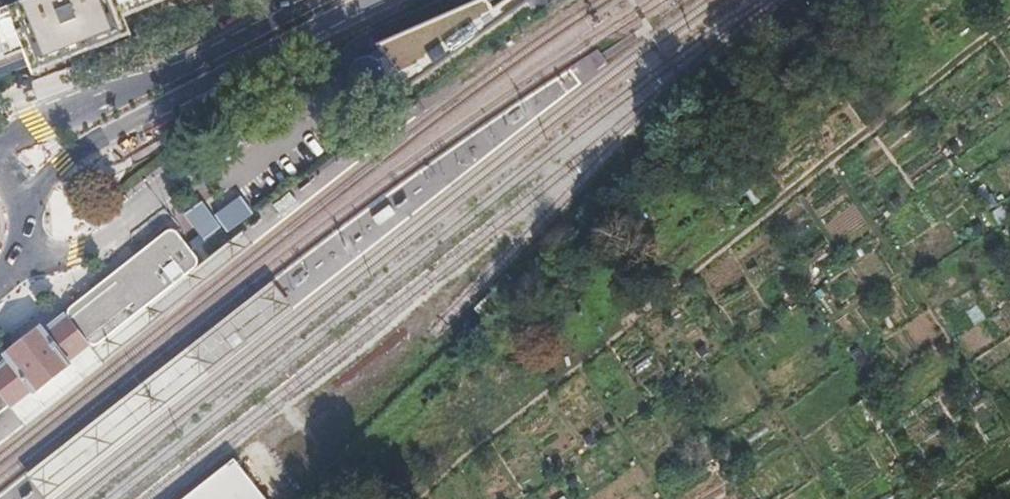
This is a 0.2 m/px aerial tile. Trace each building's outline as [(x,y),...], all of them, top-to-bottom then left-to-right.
[(12,61),(15,68),(18,77),(95,46),(125,35),(117,14),(154,0),(17,0),(0,6),(0,66),(12,61)] [(413,44),(374,64),(384,83),(464,42),(454,19),(411,40),(413,44)] [(355,105),(366,124),(369,122),(358,103),(355,105)] [(87,294),(64,312),(72,322),(78,330),(85,338),(89,343),(94,345),(98,344),(187,275),(196,268),(198,263),(199,261),(197,257),(194,253),(191,249),(180,235),(173,229),(170,229),(166,230),(141,251),(125,264),(113,274),(109,277),(87,294)] [(89,343),(85,338),(78,330),(72,322),(64,312),(54,320),(44,328),(40,323),(30,331),(21,339),(11,347),(0,355),(4,359),(0,363),(0,397),(8,407),(11,410),(92,346),(89,343)] [(8,407),(0,397),(0,414),(8,407)]
